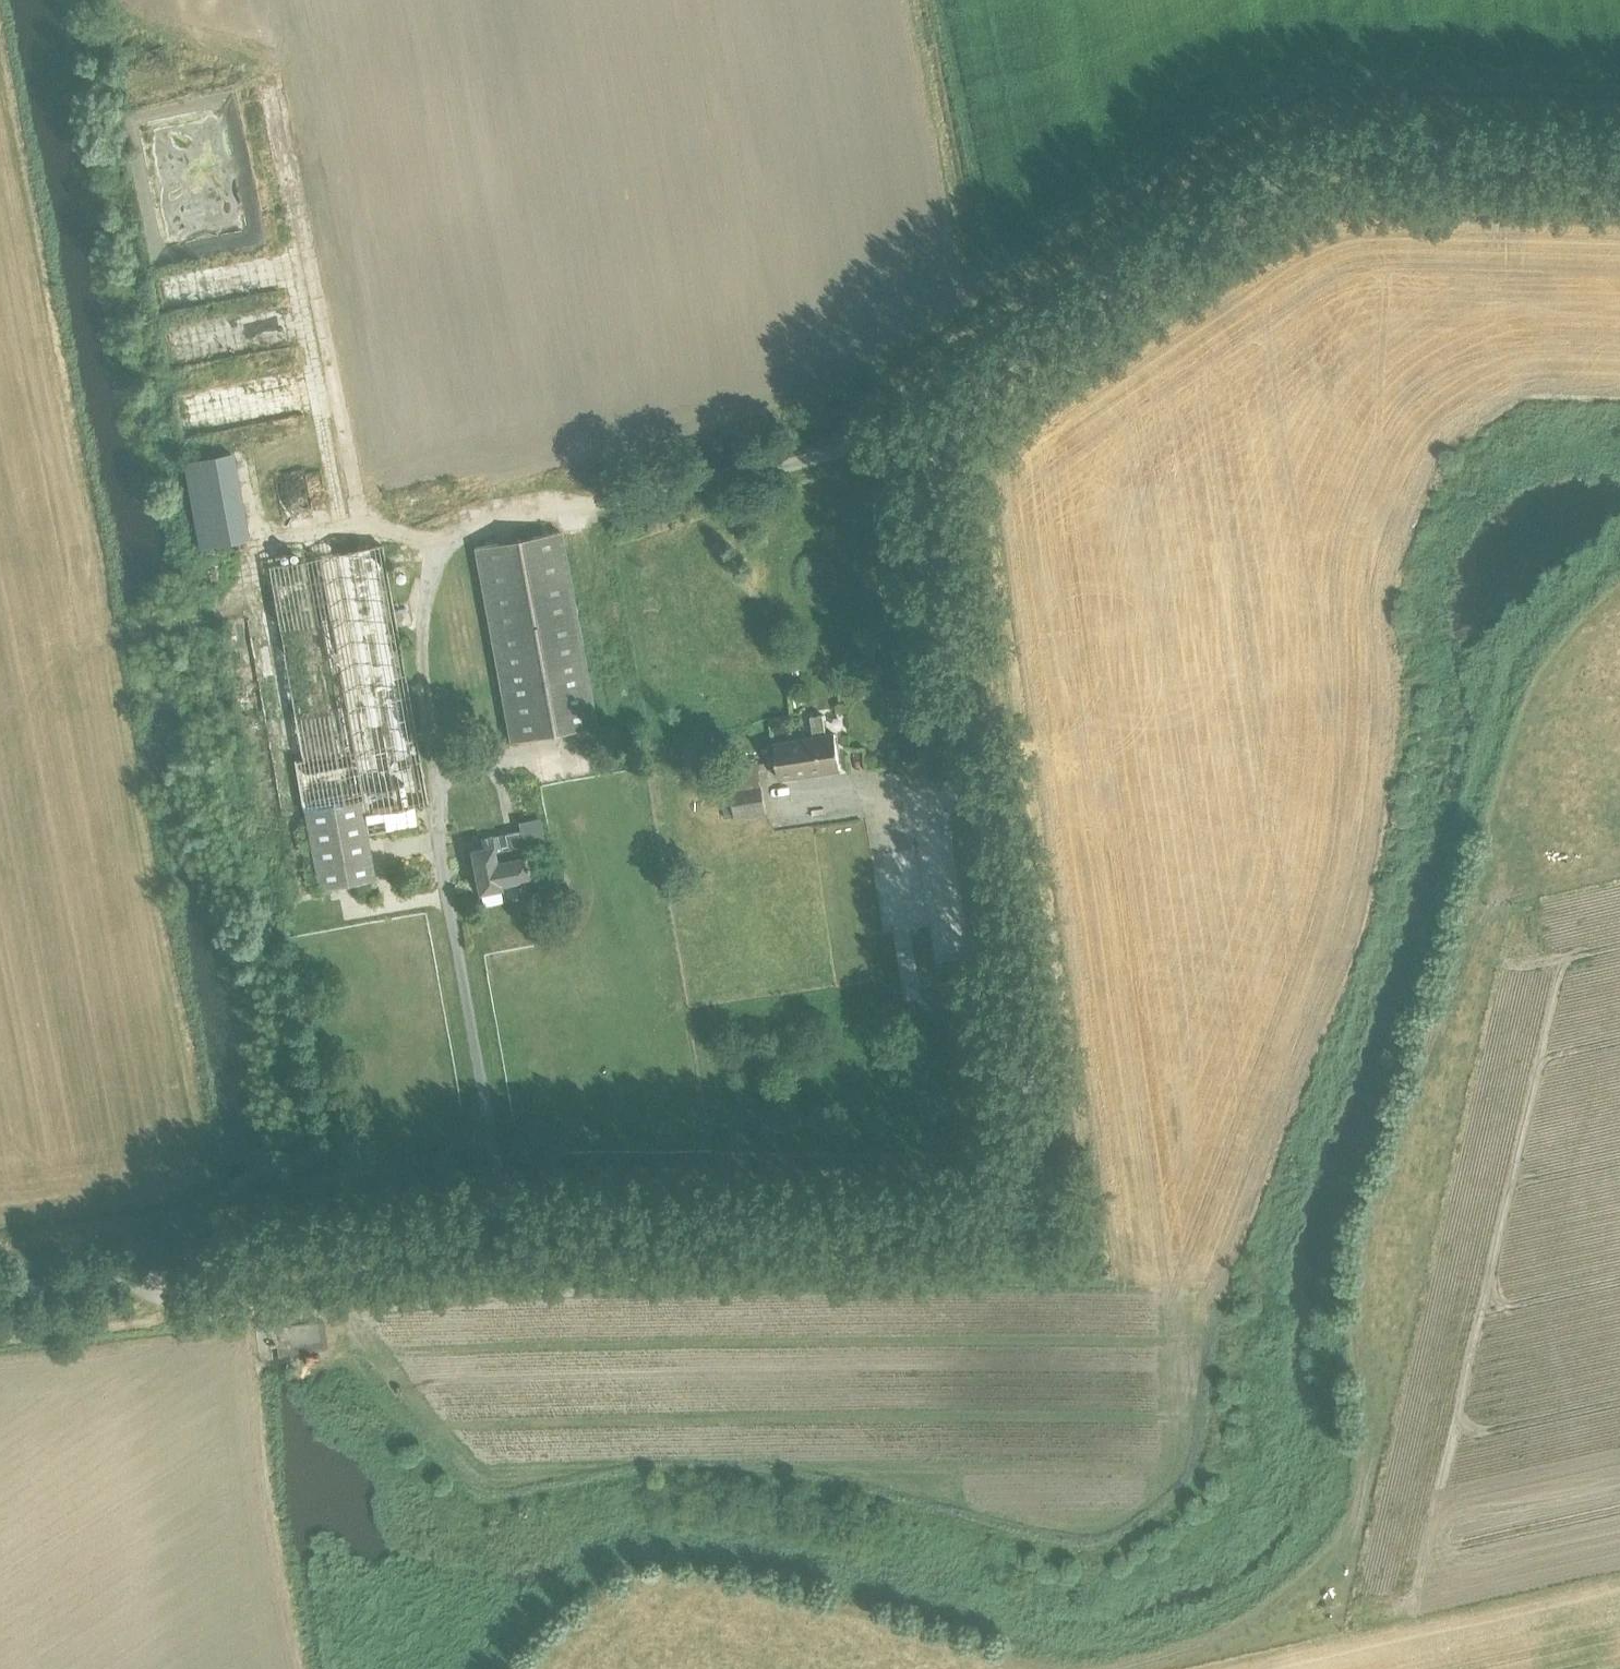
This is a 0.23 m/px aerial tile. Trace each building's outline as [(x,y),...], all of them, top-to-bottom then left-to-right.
[(175,461),(193,549),(247,539),(230,451),(175,461)] [(475,547),(511,741),(596,725),(561,532),(475,547)] [(418,824),(414,804),(427,802),(382,545),(269,565),(303,759),(296,760),(319,888),(374,879),(366,833),(418,824)] [(815,738),(774,744),(779,779),(840,769),(835,734),(827,735),(824,714),(811,716),(815,738)] [(717,768),(726,819),(766,813),(758,761),(717,768)] [(548,833),(543,812),(524,816),(529,838),(548,833)] [(480,838),(482,848),(471,850),(481,904),(500,901),(497,882),(527,877),(524,861),(525,861),(519,831),(480,838)]
